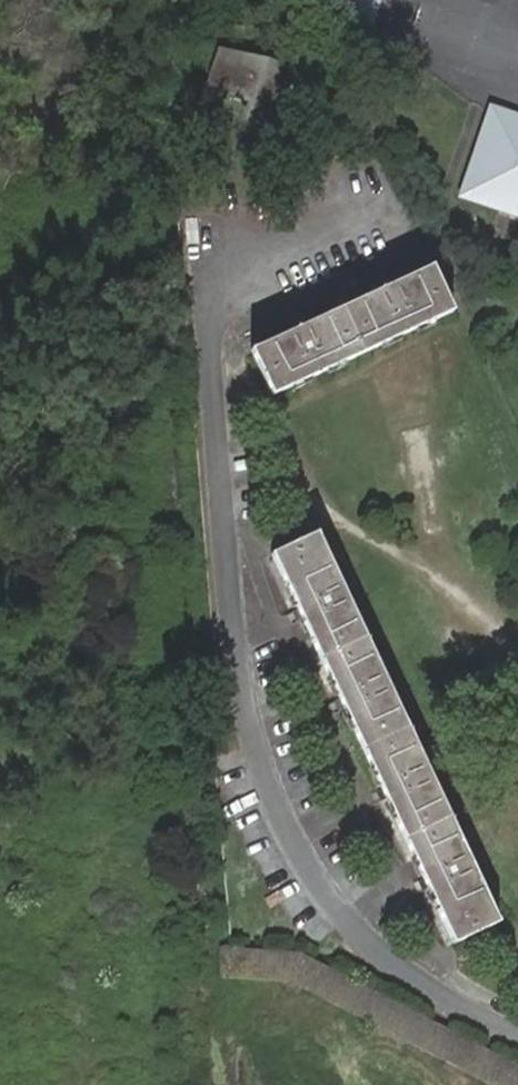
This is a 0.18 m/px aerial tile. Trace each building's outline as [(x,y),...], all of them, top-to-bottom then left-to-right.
[(367,26),(376,0),(300,0),(299,3),(305,5),(359,23),(367,26)] [(241,119),(273,128),(281,104),(288,84),(292,70),(262,59),(261,63),(218,49),(205,89),(247,104),(241,119)] [(492,110),(463,194),(500,207),(510,211),(517,214),(517,119),(492,110)] [(251,351),(272,396),(453,313),(432,267),(390,286),(380,291),(302,327),(291,332),(251,351)] [(272,555),(453,944),(498,922),(316,534),(272,555)] [(230,947),(219,947),(221,976),(292,982),(383,1029),(397,1002),(299,952),(230,947)]
